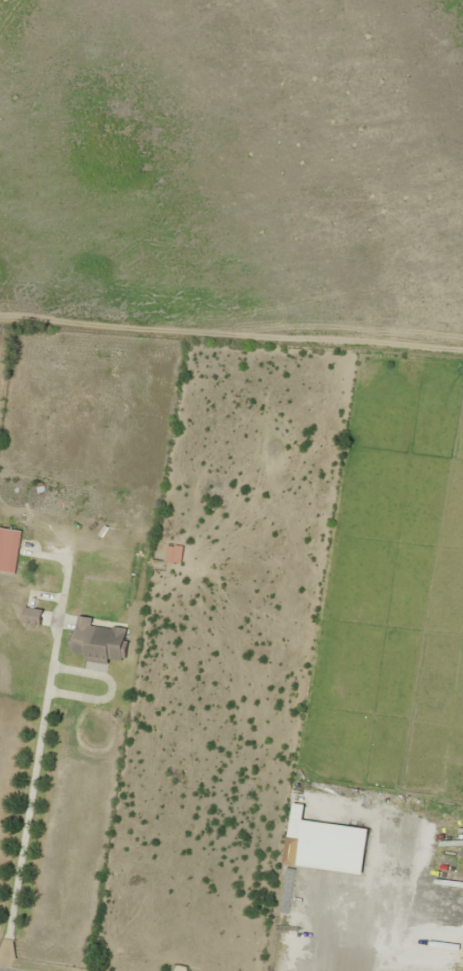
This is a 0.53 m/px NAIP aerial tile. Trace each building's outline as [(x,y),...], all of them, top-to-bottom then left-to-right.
[(19,529),(0,527),(0,571),(14,573),(19,529)] [(163,561),(179,563),(182,546),(166,543),(163,561)] [(126,629),(90,624),(91,617),(75,615),(69,655),(121,662),(126,629)]
